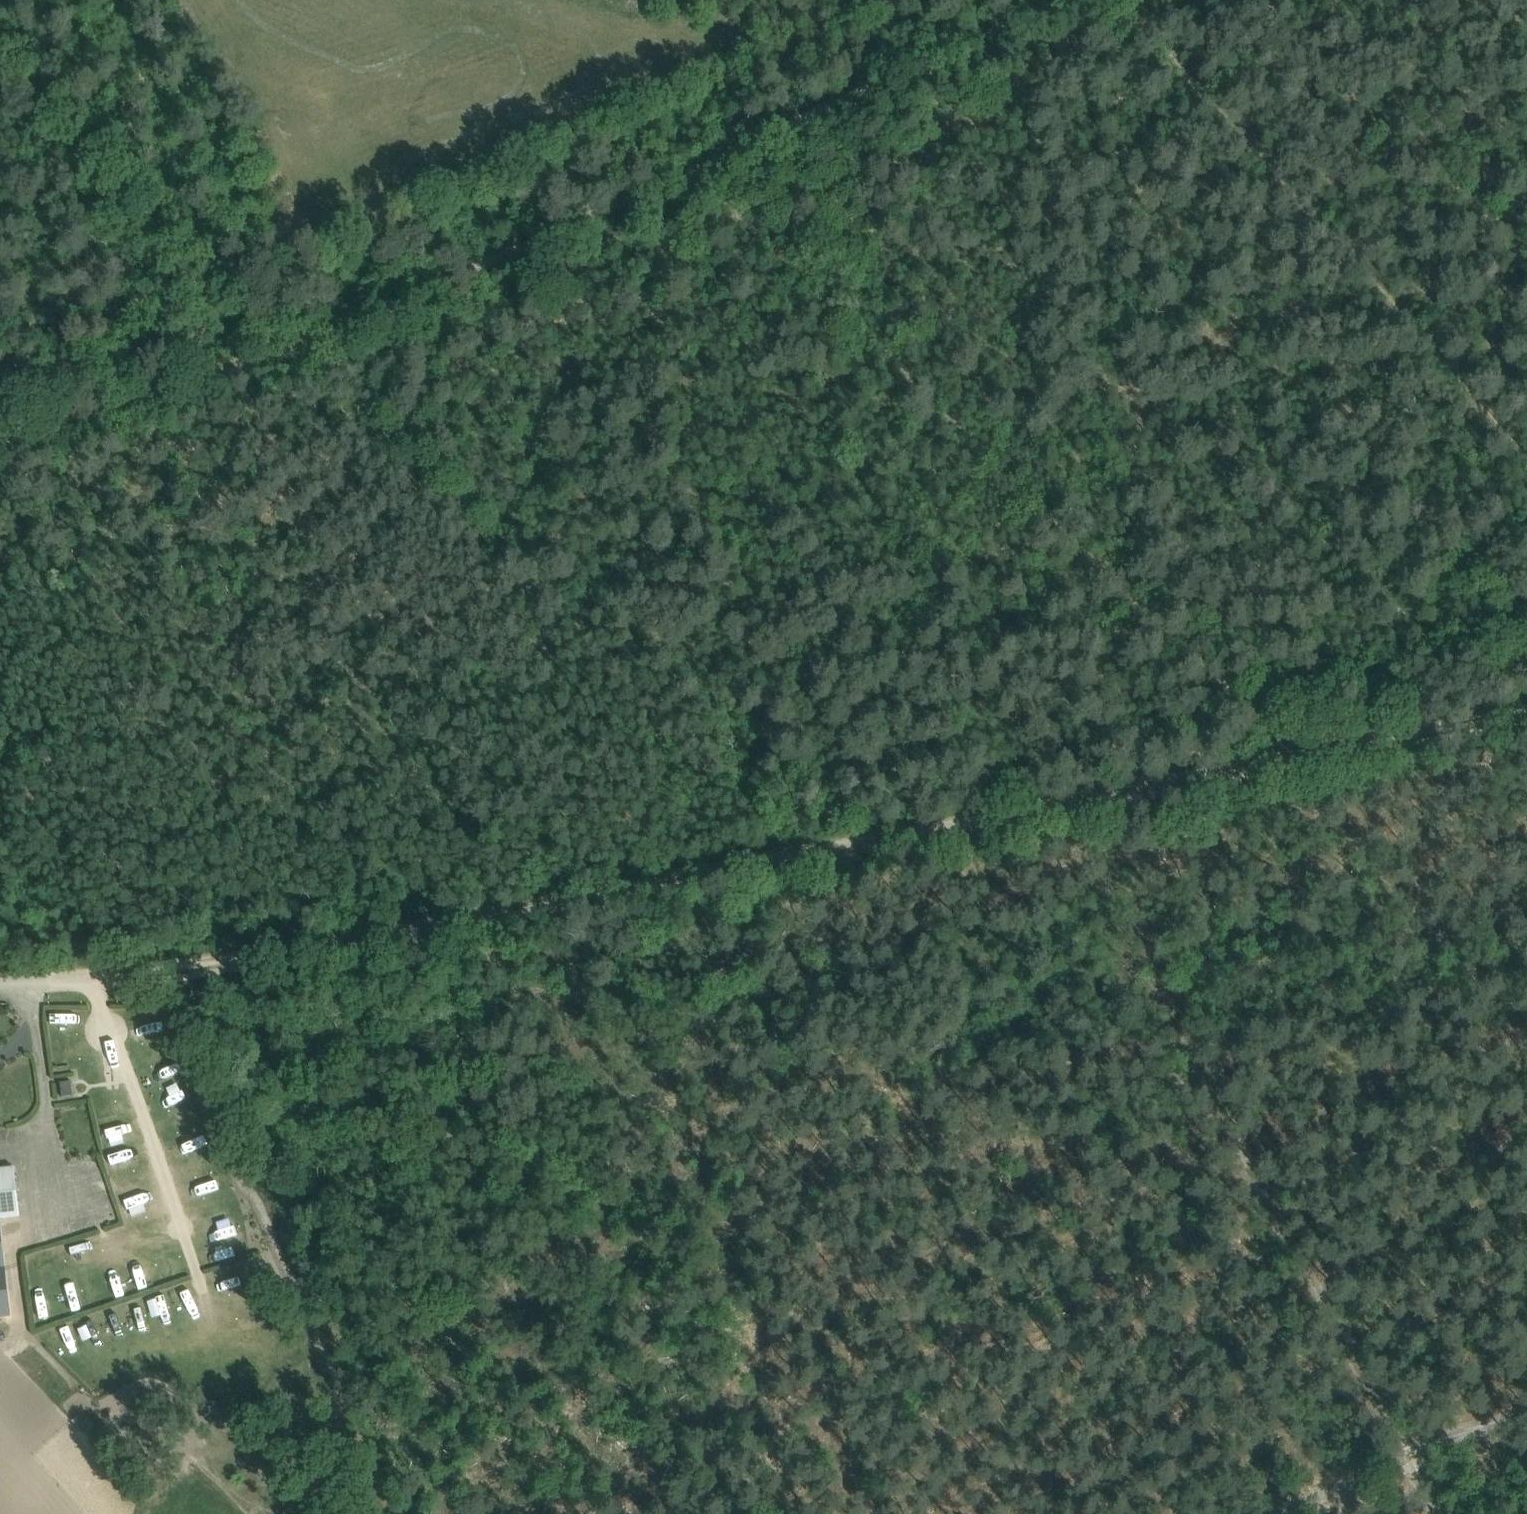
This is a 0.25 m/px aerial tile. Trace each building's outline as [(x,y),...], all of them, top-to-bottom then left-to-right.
[(62,1098),(74,1096),(71,1081),(60,1082),(62,1098)] [(19,1217),(13,1166),(0,1168),(0,1219),(19,1217)] [(218,1221),(225,1237),(237,1232),(231,1216),(218,1221)] [(10,1340),(0,1248),(0,1341),(10,1340)]
